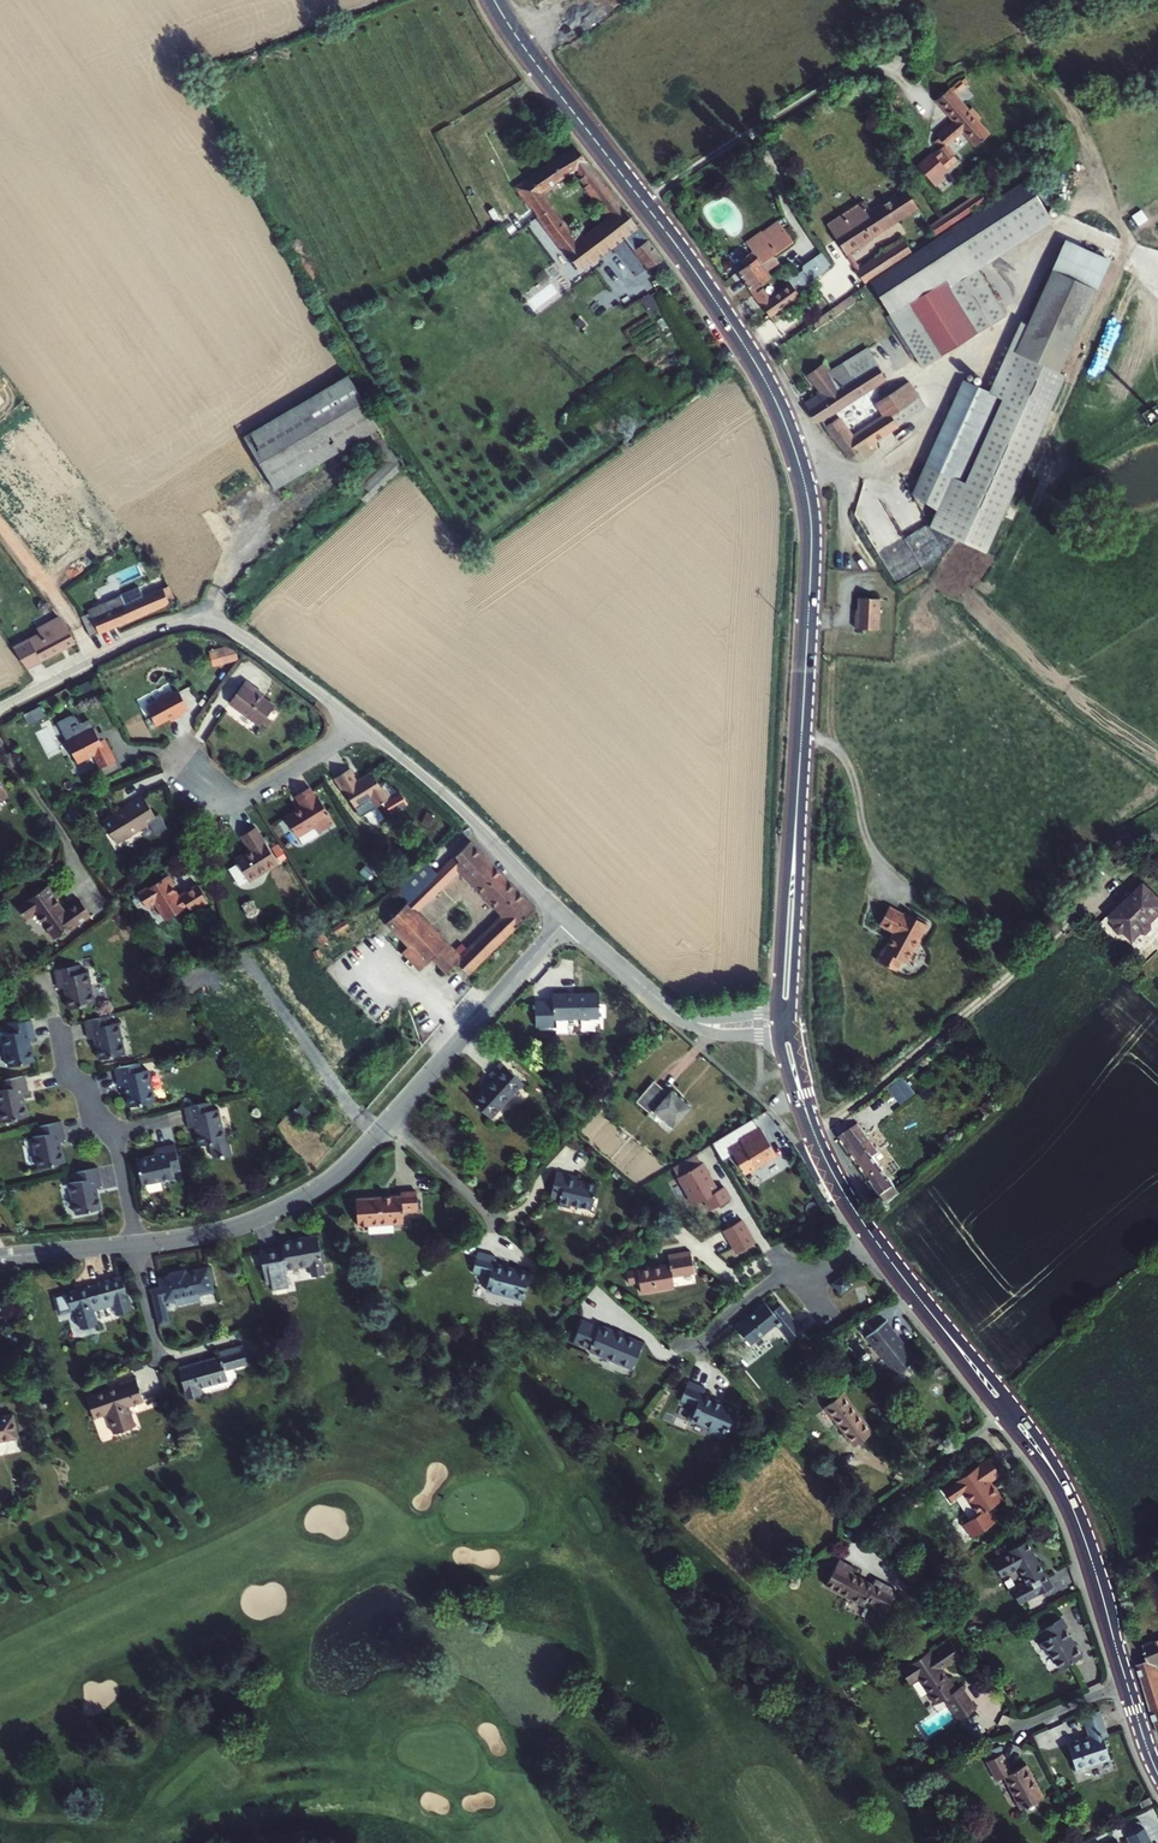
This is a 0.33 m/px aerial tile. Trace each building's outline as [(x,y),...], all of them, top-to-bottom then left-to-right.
[(959,81),(949,90),(954,95),(964,86),(959,81)] [(963,132),(976,147),(989,136),(978,123),(981,120),(972,109),(968,112),(954,95),(949,90),(936,101),(954,122),(956,125),(950,130),(948,128),(937,137),(939,140),(935,143),(941,149),(937,153),(943,159),(946,163),(949,161),(955,156),(946,146),(963,132)] [(545,202),(540,194),(577,170),(583,178),(593,170),(577,148),(518,187),(534,209),(545,202)] [(946,163),(943,159),(939,163),(946,171),(950,167),(946,163)] [(589,186),(599,178),(597,176),(593,170),(583,178),(589,186)] [(598,230),(610,246),(625,235),(650,270),(663,260),(624,209),(599,178),(589,186),(585,189),(609,222),(598,230)] [(850,252),(917,208),(905,191),(868,215),(860,204),(842,216),(848,227),(834,236),(849,260),(853,258),(850,252)] [(986,203),(980,194),(942,220),(948,228),(986,203)] [(534,209),(539,216),(550,208),(545,202),(534,209)] [(550,208),(539,216),(578,270),(601,253),(589,237),(577,246),(550,208)] [(848,227),(842,216),(827,225),(834,236),(848,227)] [(936,237),(948,228),(942,220),(930,228),(936,237)] [(738,272),(752,293),(771,278),(762,265),(794,243),(793,241),(785,231),(779,222),(762,234),(767,241),(752,252),(757,259),(745,267),(738,272)] [(790,227),(785,231),(793,241),(798,238),(790,227)] [(598,230),(589,237),(601,253),(610,246),(598,230)] [(860,269),(858,265),(854,268),(864,284),(911,252),(903,240),(882,253),(883,254),(860,269)] [(815,278),(834,265),(824,251),(805,265),(815,278)] [(740,261),(745,267),(757,259),(752,252),(740,261)] [(853,258),(849,260),(854,268),(858,265),(853,258)] [(975,263),(943,283),(976,335),(1007,315),(975,263)] [(1092,289),(1048,270),(1011,352),(1014,353),(1055,371),(1092,289)] [(922,369),(976,335),(943,283),(889,316),(915,358),(922,369)] [(762,306),(771,318),(802,297),(793,285),(768,302),(762,306)] [(761,291),(755,295),(762,306),(768,302),(761,291)] [(911,360),(915,358),(889,316),(886,318),(911,360)] [(868,349),(832,372),(828,374),(822,365),(808,376),(822,393),(806,405),(817,423),(886,380),(868,349)] [(1001,400),(1035,415),(1055,371),(1014,353),(995,396),(1001,399),(1001,400)] [(826,363),(822,365),(828,374),(832,372),(826,363)] [(244,437),(275,489),(380,428),(349,376),(244,437)] [(995,396),(963,381),(925,465),(964,482),(1001,400),(1001,399),(995,396)] [(925,408),(909,382),(893,393),(891,391),(879,399),(880,401),(879,401),(881,404),(888,415),(884,417),(877,407),(845,428),(837,419),(825,427),(837,442),(852,457),(855,455),(861,462),(872,453),(868,447),(898,427),(925,408)] [(881,404),(877,407),(884,417),(888,415),(881,404)] [(385,435),(377,440),(388,461),(356,492),(367,503),(402,468),(385,435)] [(91,636),(176,601),(160,568),(133,536),(131,538),(100,562),(125,592),(87,609),(89,612),(81,616),(91,636)] [(899,581),(924,567),(908,539),(882,554),(899,581)] [(879,598),(858,597),(857,609),(857,614),(855,614),(854,627),(878,629),(879,598)] [(25,670),(75,644),(66,626),(60,619),(38,631),(39,633),(13,647),(25,670)] [(273,705),(256,692),(257,690),(244,681),(229,702),(259,724),(273,705)] [(162,701),(147,709),(156,726),(174,717),(176,719),(182,716),(180,714),(188,709),(178,692),(171,695),(170,693),(161,698),(162,701)] [(32,723),(48,716),(43,706),(27,714),(32,723)] [(82,733),(66,741),(77,764),(93,756),(100,769),(115,761),(105,740),(100,742),(97,736),(90,723),(80,728),(82,733)] [(349,769),(335,778),(344,791),(345,790),(357,807),(372,797),(377,806),(386,801),(392,810),(408,801),(401,789),(398,790),(398,789),(387,781),(386,781),(384,781),(380,784),(372,772),(357,781),(353,776),(349,769)] [(305,844),(322,834),(320,831),(334,823),(330,816),(333,815),(321,795),(319,797),(311,786),(297,795),(304,806),(288,817),(305,844)] [(129,806),(102,822),(116,844),(128,837),(126,835),(139,827),(140,830),(148,825),(151,829),(158,824),(155,818),(142,796),(128,805),(129,806)] [(277,864),(255,828),(241,836),(250,851),(236,860),(238,863),(229,869),(238,883),(246,877),(249,881),(277,864)] [(438,873),(408,902),(388,921),(411,945),(404,952),(421,970),(428,963),(448,943),(416,913),(460,869),(465,865),(469,870),(485,855),(470,841),(438,873)] [(493,864),(485,855),(469,870),(465,865),(460,869),(473,882),(493,864)] [(395,888),(396,888),(425,860),(424,859),(395,888)] [(425,860),(396,888),(408,902),(438,873),(425,860)] [(468,974),(536,908),(493,864),(473,882),(505,914),(509,918),(506,922),(502,917),(469,949),(463,943),(455,951),(454,950),(440,963),(448,972),(457,962),(468,974)] [(168,877),(138,895),(146,908),(155,902),(166,921),(185,909),(184,907),(187,906),(191,911),(207,902),(197,886),(178,898),(172,888),(173,886),(168,877)] [(47,886),(17,908),(25,920),(35,913),(53,939),(74,924),(75,926),(91,916),(80,901),(65,912),(56,900),(56,899),(47,886)] [(1126,931),(1134,939),(1141,932),(1147,933),(1152,928),(1151,922),(1157,915),(1157,899),(1145,886),(1113,919),(1117,922),(1116,927),(1120,932),(1126,931)] [(887,906),(878,924),(893,931),(890,938),(891,938),(886,946),(885,946),(883,950),(881,949),(876,959),(894,969),(900,959),(905,961),(912,948),(913,949),(919,938),(918,937),(925,923),(904,911),(902,914),(887,906)] [(448,943),(428,963),(442,978),(448,972),(440,963),(454,950),(448,943)] [(79,965),(54,971),(58,989),(64,988),(69,1010),(95,1004),(88,973),(81,974),(79,965)] [(553,1001),(536,1001),(536,1026),(554,1026),(554,1018),(599,1018),(599,993),(553,994),(553,1001)] [(109,1015),(85,1020),(89,1039),(94,1038),(99,1060),(125,1055),(118,1022),(111,1024),(109,1015)] [(34,1039),(30,1020),(6,1026),(8,1034),(1,1035),(8,1067),(34,1062),(29,1040),(34,1039)] [(141,1070),(139,1062),(115,1067),(119,1086),(124,1085),(129,1107),(155,1102),(148,1069),(141,1070)] [(524,1082),(503,1063),(492,1075),(490,1076),(493,1079),(473,1101),(492,1118),(524,1082)] [(27,1117),(23,1096),(28,1095),(24,1076),(1,1081),(2,1089),(0,1090),(0,1113),(2,1123),(27,1117)] [(905,1076),(892,1088),(905,1103),(919,1092),(905,1076)] [(691,1107),(670,1089),(667,1092),(654,1081),(637,1101),(650,1113),(652,1109),(673,1128),(691,1107)] [(209,1101),(185,1107),(189,1125),(194,1124),(199,1146),(210,1144),(213,1158),(230,1154),(227,1140),(224,1140),(217,1109),(211,1110),(209,1101)] [(761,1129),(759,1125),(758,1126),(753,1118),(714,1142),(724,1160),(736,1153),(748,1173),(758,1166),(758,1167),(777,1155),(764,1134),(761,1129)] [(38,1169),(65,1163),(60,1141),(65,1140),(61,1122),(37,1127),(39,1135),(31,1137),(38,1169)] [(838,1138),(886,1200),(899,1190),(874,1157),(880,1153),(857,1124),(838,1138)] [(156,1155),(136,1159),(141,1185),(172,1179),(170,1172),(180,1170),(174,1145),(155,1149),(156,1155)] [(696,1153),(677,1165),(698,1202),(709,1196),(715,1207),(732,1197),(725,1186),(719,1189),(703,1162),(702,1163),(696,1153)] [(75,1215),(101,1209),(96,1188),(101,1187),(97,1168),(74,1173),(75,1182),(68,1183),(75,1215)] [(591,1210),(598,1184),(577,1179),(578,1176),(557,1172),(550,1198),(560,1200),(559,1205),(571,1208),(571,1206),(591,1210)] [(402,1195),(398,1195),(357,1198),(359,1225),(404,1221),(403,1211),(419,1210),(417,1191),(401,1192),(402,1195)] [(756,1243),(743,1220),(726,1230),(738,1254),(756,1243)] [(816,1227),(806,1234),(814,1244),(824,1236),(816,1227)] [(282,1247),(258,1251),(269,1283),(274,1282),(275,1289),(289,1286),(286,1268),(311,1264),(313,1276),(325,1274),(318,1236),(281,1242),(282,1247)] [(524,1297),(530,1272),(496,1263),(497,1259),(495,1259),(496,1256),(479,1251),(474,1271),(491,1276),(488,1288),(524,1297)] [(670,1264),(627,1271),(629,1282),(639,1281),(641,1292),(675,1286),(673,1275),(695,1272),(691,1251),(668,1254),(670,1264)] [(176,1299),(191,1296),(214,1291),(209,1267),(187,1272),(186,1269),(170,1272),(171,1275),(160,1278),(161,1286),(152,1288),(156,1306),(166,1304),(166,1302),(176,1299)] [(846,1272),(834,1282),(843,1293),(855,1284),(846,1272)] [(98,1284),(55,1295),(59,1312),(76,1308),(81,1327),(97,1323),(92,1302),(102,1300),(102,1299),(126,1292),(122,1277),(98,1283),(98,1284)] [(843,1296),(834,1304),(841,1313),(851,1306),(843,1296)] [(764,1302),(734,1325),(750,1345),(775,1326),(792,1347),(805,1337),(779,1304),(771,1311),(764,1302)] [(156,1306),(160,1323),(170,1321),(166,1304),(156,1306)] [(600,1325),(599,1326),(582,1319),(572,1344),(589,1351),(589,1350),(633,1368),(644,1343),(600,1325)] [(884,1322),(865,1337),(896,1376),(915,1361),(884,1322)] [(249,1363),(243,1344),(218,1351),(220,1356),(178,1368),(187,1398),(202,1394),(200,1387),(229,1380),(226,1369),(249,1363)] [(706,1388),(689,1381),(681,1400),(692,1404),(691,1407),(695,1409),(691,1419),(726,1435),(737,1409),(723,1403),(722,1405),(714,1402),(715,1400),(703,1395),(706,1388)] [(120,1386),(88,1396),(94,1418),(107,1414),(113,1434),(135,1427),(130,1412),(144,1407),(137,1383),(121,1388),(120,1386)] [(853,1445),(871,1431),(842,1393),(824,1407),(846,1435),(853,1445)] [(13,1414),(0,1417),(0,1441),(17,1438),(13,1414)] [(988,1458),(943,1490),(949,1499),(961,1491),(978,1514),(963,1524),(972,1537),(998,1518),(990,1506),(1001,1498),(989,1480),(999,1473),(988,1458)] [(1043,1573),(1030,1551),(1033,1550),(1027,1540),(1008,1550),(1009,1552),(993,1561),(1001,1577),(1017,1567),(1027,1584),(1030,1582),(1038,1595),(1053,1586),(1045,1571),(1043,1573)] [(970,1542),(947,1558),(952,1566),(975,1549),(970,1542)] [(853,1567),(838,1560),(825,1585),(864,1605),(866,1600),(885,1611),(896,1590),(875,1579),(873,1584),(850,1572),(853,1567)] [(1038,1633),(1044,1642),(1040,1644),(1046,1654),(1048,1653),(1060,1670),(1082,1656),(1065,1629),(1067,1628),(1061,1619),(1038,1633)] [(1157,1727),(1157,1671),(1155,1672),(1153,1667),(1157,1665),(1157,1640),(1144,1645),(1149,1660),(1139,1664),(1140,1667),(1157,1727)] [(949,1641),(930,1654),(931,1656),(950,1643),(949,1641)] [(946,1663),(947,1665),(960,1657),(950,1643),(931,1656),(930,1654),(927,1651),(917,1658),(916,1656),(898,1668),(909,1685),(916,1680),(918,1678),(929,1694),(934,1691),(941,1702),(946,1698),(949,1703),(947,1705),(958,1721),(976,1708),(961,1686),(956,1689),(949,1678),(947,1680),(939,1668),(946,1663)] [(942,1669),(947,1665),(946,1663),(939,1668),(947,1680),(949,1678),(942,1669)] [(918,1678),(916,1680),(934,1706),(941,1702),(934,1691),(929,1694),(918,1678)] [(1088,1748),(1065,1755),(1073,1781),(1106,1770),(1100,1749),(1105,1747),(1097,1722),(1080,1727),(1088,1748)] [(1057,1726),(1036,1734),(1041,1746),(1062,1739),(1057,1726)] [(994,1790),(1001,1787),(1018,1821),(1041,1809),(1024,1776),(1009,1783),(1000,1765),(985,1773),(994,1790)]
